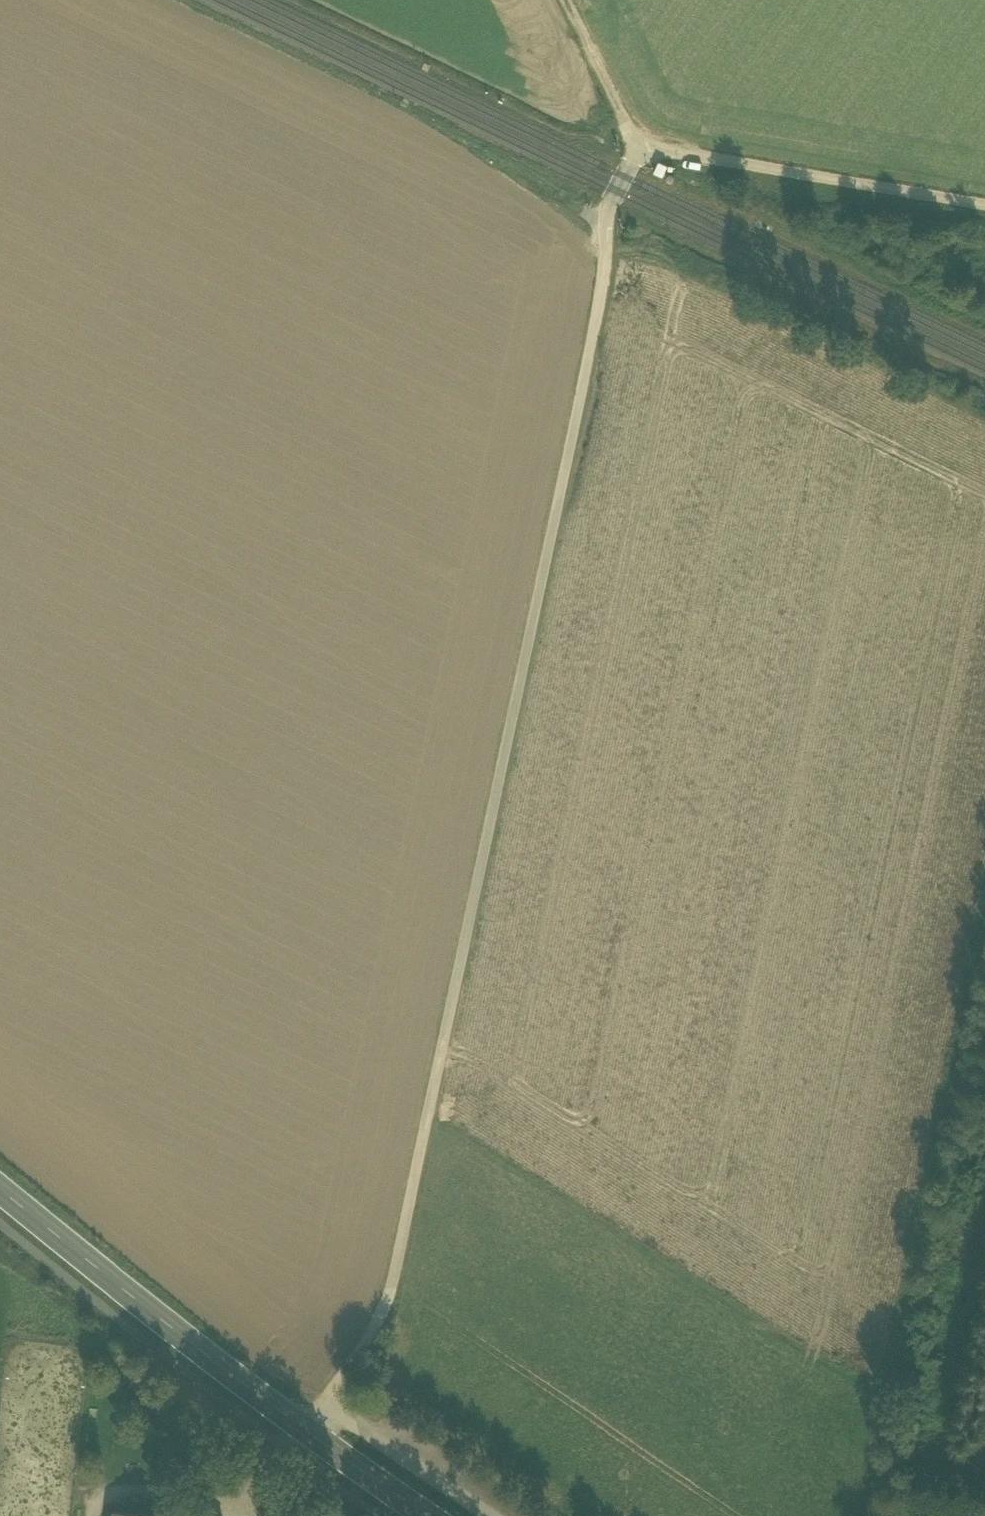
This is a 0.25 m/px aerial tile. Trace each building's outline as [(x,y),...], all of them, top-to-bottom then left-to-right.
[(310,1499),(290,1515),(324,1515),(310,1499)]
